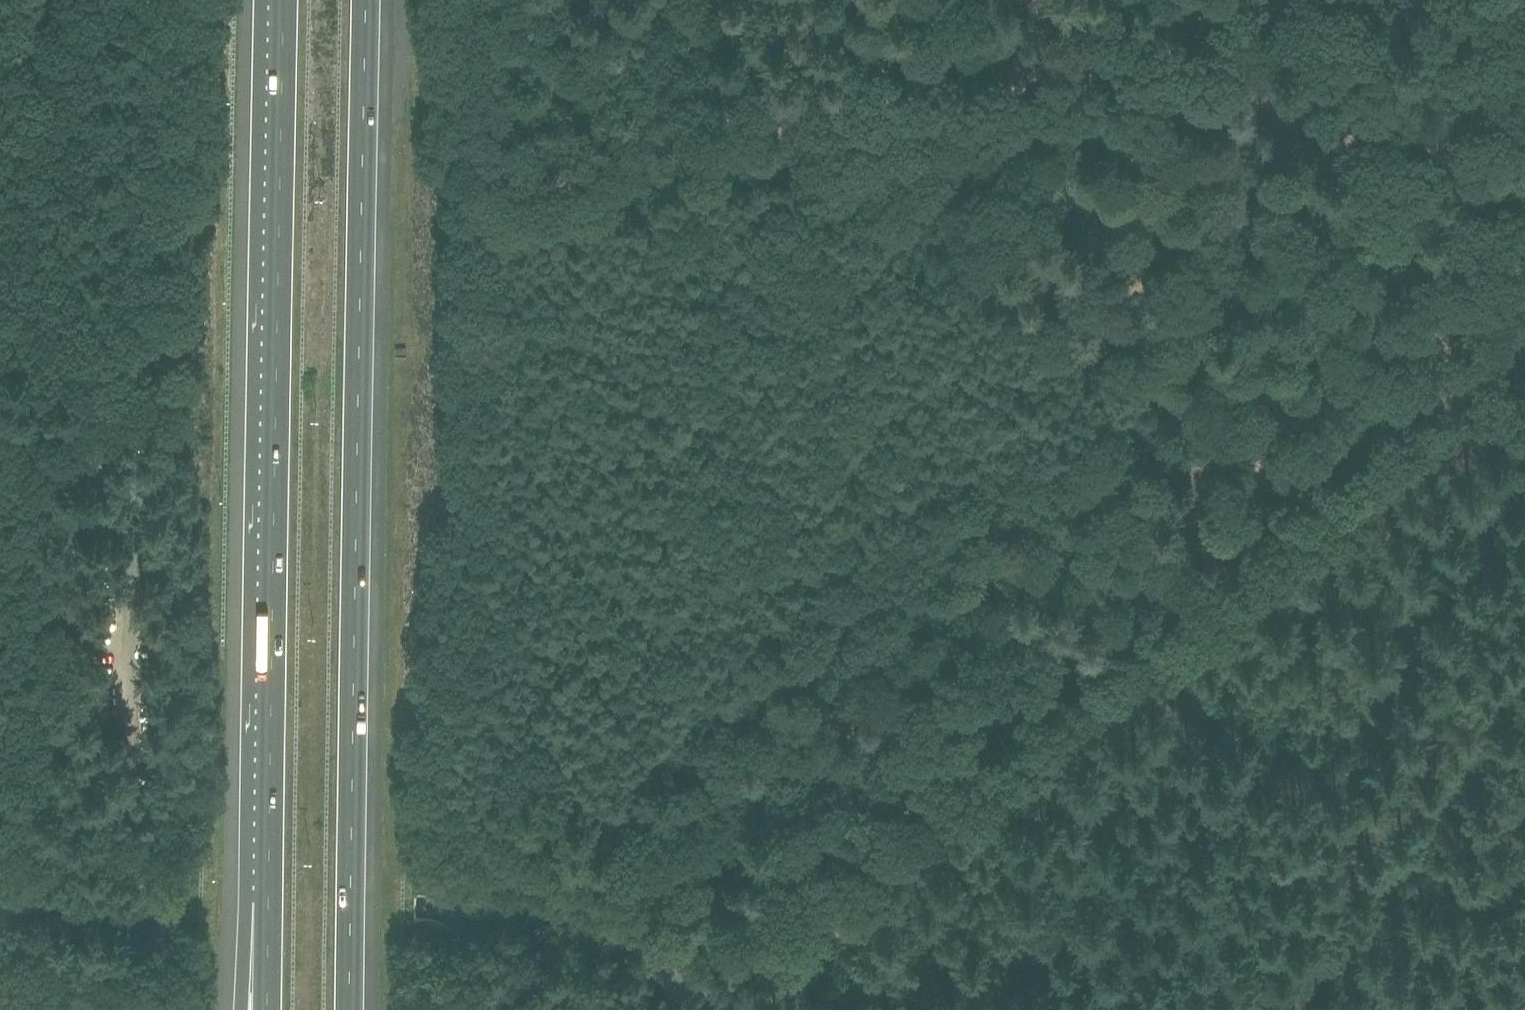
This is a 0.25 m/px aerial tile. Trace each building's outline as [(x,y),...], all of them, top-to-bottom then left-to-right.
[(30,788),(31,797),(41,796),(40,787),(30,788)]
